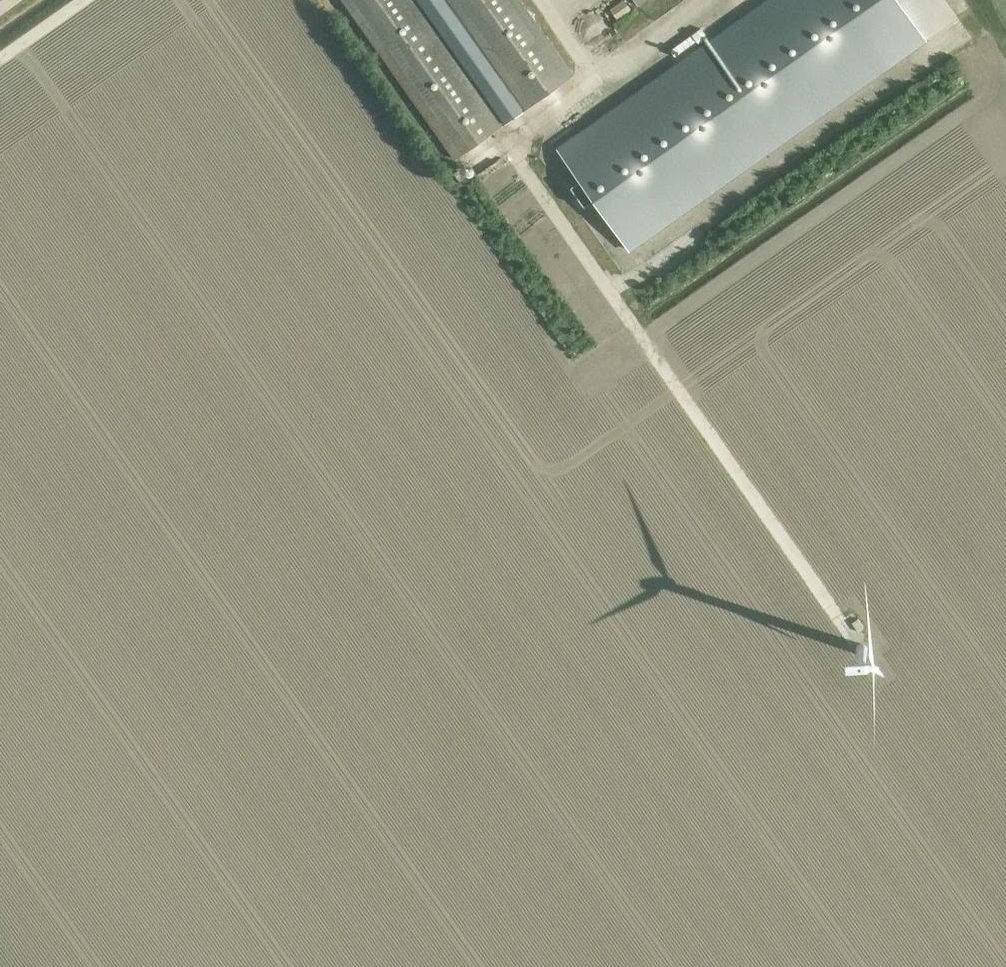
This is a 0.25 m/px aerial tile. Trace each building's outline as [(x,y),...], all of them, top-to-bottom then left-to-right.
[(456,159),(503,126),(414,0),(344,0),(456,159)] [(526,110),(574,76),(520,0),(449,0),(526,110)] [(896,0),(771,0),(560,150),(580,180),(570,187),(584,207),(595,200),(630,250),(925,41),(896,0)]
